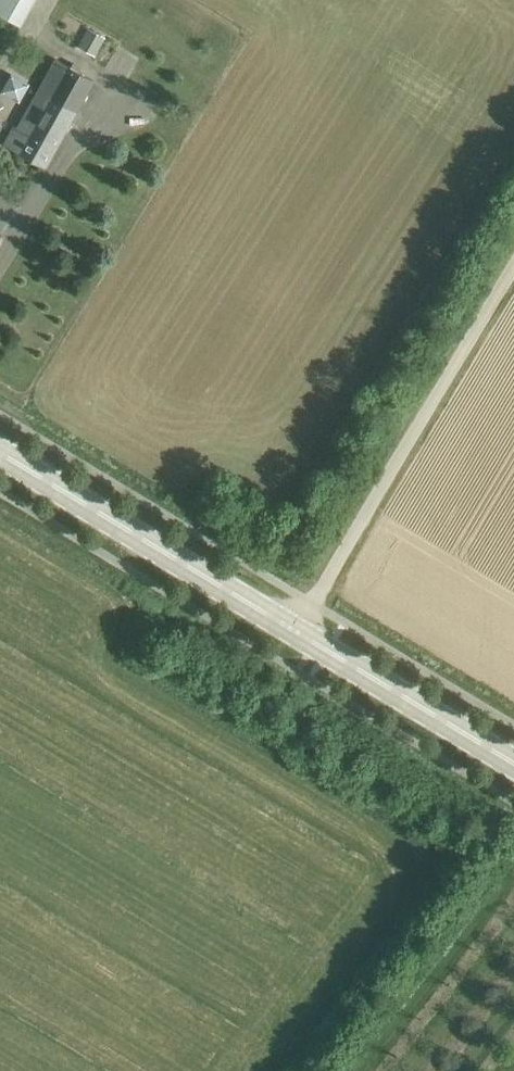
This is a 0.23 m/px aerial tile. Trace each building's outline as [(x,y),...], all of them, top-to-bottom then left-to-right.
[(30,21),(39,0),(0,0),(0,9),(30,21)] [(97,52),(107,34),(88,23),(78,42),(97,52)] [(43,107),(70,122),(94,79),(55,60),(28,108),(39,114),(43,107)] [(3,91),(22,99),(30,81),(11,72),(3,91)] [(45,166),(70,122),(43,107),(39,114),(28,108),(18,128),(14,125),(4,143),(45,166)]
